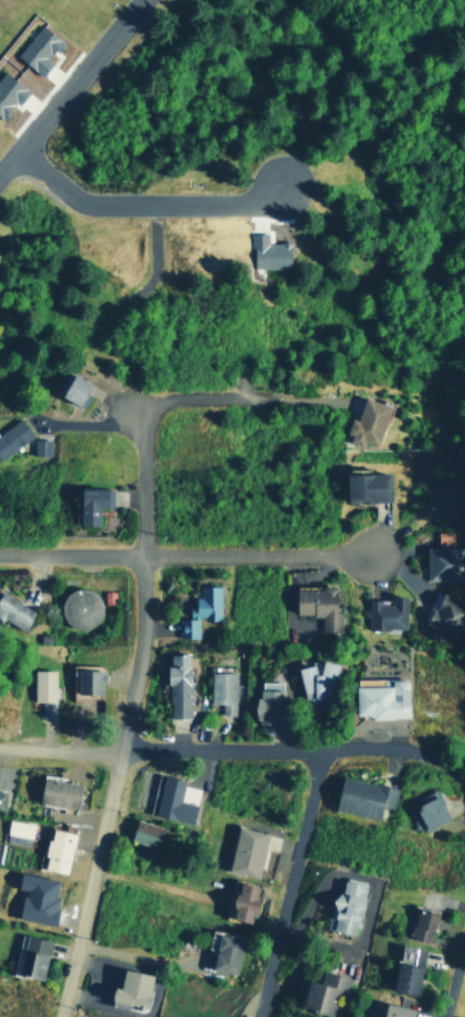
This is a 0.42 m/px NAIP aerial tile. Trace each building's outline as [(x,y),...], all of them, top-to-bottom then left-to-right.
[(60,41),(39,24),(15,54),(39,74),(50,61),(46,58),(60,41)] [(26,90),(2,69),(0,71),(0,119),(26,90)] [(288,266),(288,241),(266,241),(266,232),(250,232),(250,267),(288,266)] [(84,406),(89,393),(85,392),(89,381),(67,372),(58,396),(84,406)] [(355,418),(349,416),(344,432),(349,434),(347,441),(361,446),(363,441),(375,445),(388,404),(362,396),(355,418)] [(18,418),(0,431),(0,456),(31,435),(18,418)] [(49,438),(32,438),(32,454),(48,454),(49,438)] [(388,501),(387,471),(343,472),(344,502),(388,501)] [(97,525),(97,506),(110,506),(110,487),(77,487),(77,525),(97,525)] [(424,579),(461,580),(462,546),(451,546),(451,531),(436,530),(436,546),(425,546),(424,579)] [(218,618),(218,584),(198,584),(198,596),(192,596),(192,606),(187,606),(187,617),(178,617),(178,637),(197,637),(197,618),(218,618)] [(293,614),(319,614),(319,632),(339,632),(339,610),(333,610),(333,587),(293,587),(293,614)] [(33,610),(0,590),(0,617),(22,630),(33,610)] [(60,625),(97,627),(99,591),(61,590),(60,625)] [(452,637),(464,609),(464,604),(439,592),(424,624),(452,637)] [(366,598),(366,628),(404,627),(403,595),(390,596),(390,604),(378,604),(378,598),(366,598)] [(187,717),(188,653),(167,653),(166,717),(187,717)] [(295,667),(303,702),(336,694),(329,661),(316,664),(315,663),(295,667)] [(53,669),(32,669),(32,700),(40,700),(40,716),(54,716),(53,669)] [(72,669),(72,694),(101,694),(101,669),(72,669)] [(208,702),(220,703),(219,714),(234,714),(235,672),(209,671),(208,702)] [(354,717),(406,716),(406,678),(388,678),(388,684),(353,685),(354,717)] [(282,681),(256,681),(255,723),(268,723),(268,718),(281,719),(282,681)] [(194,804),(178,801),(182,779),(159,774),(151,814),(190,823),(194,804)] [(37,803),(75,807),(78,782),(39,778),(37,803)] [(396,784),(338,778),(334,811),(377,816),(379,806),(394,808),(396,784)] [(417,796),(420,804),(413,807),(423,829),(446,819),(434,789),(417,796)] [(128,839),(158,848),(164,827),(134,818),(128,839)] [(30,820),(5,820),(5,842),(30,843),(30,820)] [(257,877),(266,832),(235,826),(226,871),(257,877)] [(39,868),(65,873),(72,832),(46,828),(39,868)] [(16,918),(51,924),(58,879),(17,872),(15,888),(21,889),(16,918)] [(354,934),(365,883),(339,877),(329,929),(354,934)] [(222,916),(249,923),(258,885),(230,879),(222,916)] [(407,937),(428,942),(436,912),(415,907),(407,937)] [(233,974),(241,937),(217,931),(209,969),(233,974)] [(39,979),(49,940),(20,933),(10,972),(39,979)] [(422,947),(398,944),(392,991),(417,993),(422,947)] [(149,973),(120,968),(117,987),(110,986),(107,1002),(143,1008),(149,973)] [(332,1015),(337,992),(346,995),(350,977),(321,970),(319,982),(307,979),(300,1007),(332,1015)] [(382,1002),(379,1016),(410,1016),(412,1008),(382,1002)]
